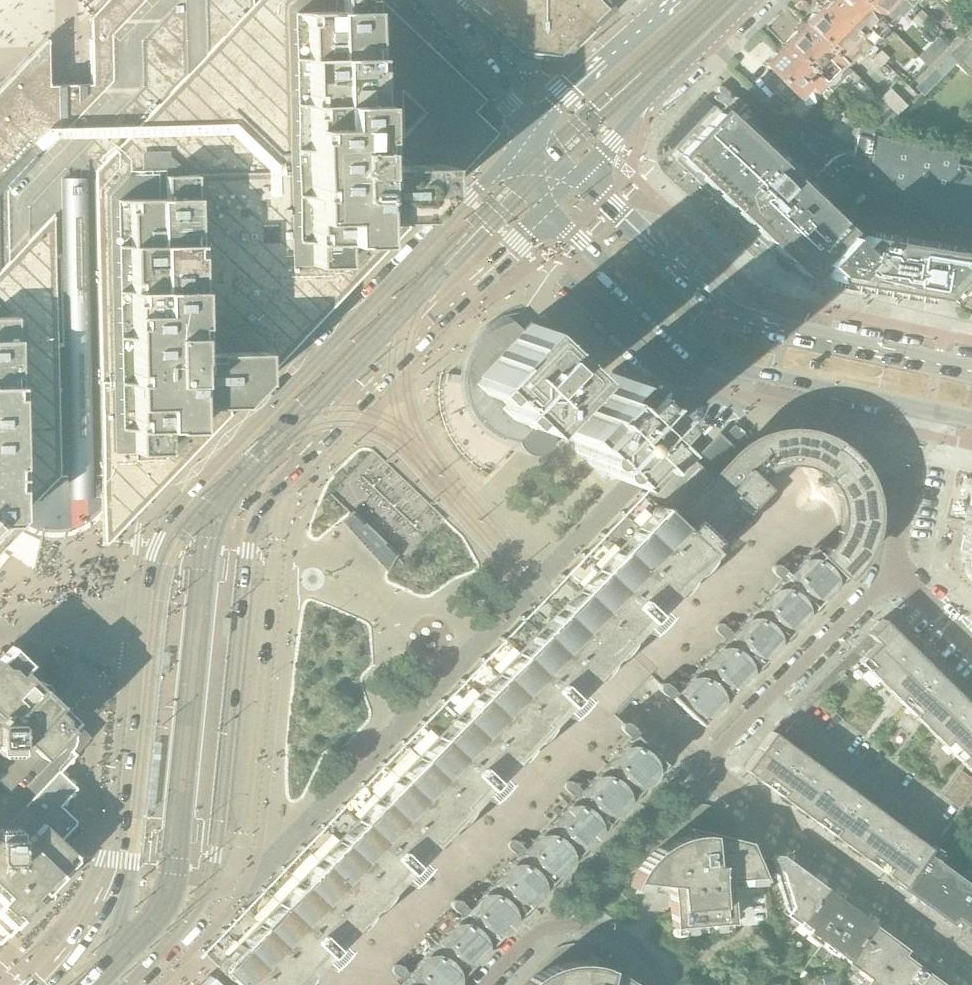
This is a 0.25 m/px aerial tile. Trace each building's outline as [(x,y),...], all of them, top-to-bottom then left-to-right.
[(6,530),(15,520),(57,477),(58,477),(58,474),(70,474),(70,477),(72,479),(74,481),(76,482),(79,483),(82,482),(84,481),(86,479),(87,476),(88,474),(100,473),(101,522),(102,546),(226,416),(228,413),(227,406),(227,403),(235,403),(237,400),(237,381),(238,380),(257,379),(260,377),(269,369),(270,370),(406,227),(405,226),(402,220),(405,216),(406,216),(407,215),(410,212),(415,200),(415,194),(416,193),(415,173),(416,171),(421,171),(434,190),(434,182),(448,183),(468,161),(495,133),(472,111),(483,99),(378,0),(110,0),(109,1),(104,8),(101,15),(99,24),(99,32),(100,40),(91,40),(92,83),(90,84),(69,85),(45,85),(45,66),(48,66),(48,63),(44,63),(44,52),(38,51),(31,59),(29,57),(0,87),(0,537),(6,530)] [(508,40),(499,48),(516,64),(518,68),(539,71),(541,55),(557,57),(560,56),(563,55),(609,9),(600,0),(466,0),(508,40)] [(860,0),(827,0),(804,23),(859,78),(860,78),(845,63),(854,54),(857,57),(877,37),(874,34),(884,24),(860,0)] [(884,24),(895,14),(897,16),(914,0),(860,0),(884,24)] [(917,15),(924,23),(929,18),(921,10),(917,15)] [(920,27),(924,23),(917,15),(912,19),(920,27)] [(855,82),(859,78),(804,23),(784,44),(822,82),(823,82),(832,91),(848,75),(855,82)] [(963,40),(971,49),(971,47),(971,41),(967,36),(963,40)] [(937,37),(922,52),(932,61),(947,47),(937,37)] [(963,40),(958,44),(967,53),(971,49),(963,40)] [(822,82),(784,44),(764,64),(772,72),(763,81),(782,100),(787,106),(809,86),(814,91),(822,82)] [(958,44),(954,49),(962,57),(967,53),(958,44)] [(956,64),(958,66),(969,77),(971,73),(971,47),(971,49),(967,53),(962,57),(958,61),(956,64)] [(954,49),(950,53),(958,61),(962,57),(954,49)] [(876,55),(884,63),(889,58),(881,50),(876,55)] [(950,53),(946,57),(954,65),(956,64),(958,61),(950,53)] [(884,63),(876,55),(872,59),(880,67),(884,63)] [(946,57),(941,61),(950,70),(954,65),(946,57)] [(941,61),(937,66),(945,74),(950,70),(941,61)] [(937,66),(933,70),(941,78),(945,74),(937,66)] [(933,70),(929,74),(937,82),(941,78),(933,70)] [(929,74),(924,78),(933,86),(937,82),(929,74)] [(924,78),(920,82),(928,91),(933,86),(924,78)] [(920,82),(915,87),(924,95),(928,91),(920,82)] [(971,261),(971,152),(859,128),(853,157),(849,157),(847,155),(845,154),(842,155),(836,157),(830,161),(814,178),(811,175),(815,171),(745,104),(743,106),(743,105),(743,103),(737,98),(736,97),(733,97),(731,99),(728,96),(729,96),(729,94),(728,91),(724,87),(722,86),(720,87),(718,88),(718,91),(719,93),(720,94),(718,96),(717,96),(715,96),(714,98),(715,99),(717,101),(718,103),(720,104),(722,103),(725,106),(663,172),(716,222),(715,222),(719,226),(725,219),(736,229),(736,241),(752,257),(757,257),(771,243),(789,261),(792,261),(792,260),(809,276),(824,260),(833,269),(830,272),(832,280),(938,298),(971,261)] [(890,90),(880,99),(897,116),(907,106),(906,106),(890,90)] [(897,117),(897,116),(880,99),(879,99),(869,109),(881,119),(893,121),(897,117)] [(851,127),(856,114),(845,110),(840,123),(851,127)] [(893,121),(881,119),(857,114),(854,125),(890,133),(892,123),(893,121)] [(962,302),(959,305),(971,308),(971,291),(962,302)] [(463,971),(466,967),(662,762),(611,713),(627,697),(637,686),(647,675),(694,719),(699,724),(841,575),(852,561),(856,556),(862,547),(866,536),(868,525),(869,514),(869,503),(866,492),(863,481),(857,470),(850,461),(842,453),(833,447),(823,441),(813,437),(802,435),(791,434),(780,435),(769,437),(758,441),(748,446),(745,449),(739,443),(733,450),(729,445),(729,444),(729,443),(729,442),(728,441),(727,441),(726,441),(725,442),(721,437),(696,463),(697,464),(696,466),(690,473),(652,436),(653,435),(655,437),(668,424),(661,417),(659,420),(645,406),(647,404),(641,398),(639,400),(636,398),(638,396),(631,389),(629,392),(615,378),(617,376),(612,372),(594,391),(591,387),(592,385),(585,379),(584,380),(580,377),(585,372),(584,371),(582,373),(577,369),(580,367),(574,361),(572,363),(568,359),(570,357),(563,351),(561,353),(556,348),(558,346),(551,339),(549,340),(536,328),(537,326),(531,320),(522,330),(512,321),(504,323),(495,327),(487,333),(480,340),(474,348),(469,357),(466,366),(464,376),(464,378),(465,388),(466,398),(470,407),(475,416),(481,423),(486,428),(494,434),(504,438),(513,441),(519,442),(536,423),(539,419),(543,423),(541,425),(548,432),(550,430),(554,433),(558,429),(563,434),(565,432),(584,449),(582,451),(587,456),(589,454),(608,472),(606,475),(613,481),(625,468),(623,466),(632,458),(634,460),(646,446),(644,444),(645,443),(683,480),(580,588),(576,592),(569,600),(565,603),(554,615),(539,631),(525,645),(329,850),(217,967),(220,970),(212,979),(219,984),(450,984),(463,971)] [(399,552),(353,508),(340,519),(349,531),(360,543),(372,554),(388,566),(399,552)] [(971,535),(963,533),(959,552),(967,554),(963,573),(971,582),(971,532),(971,535)] [(882,685),(915,651),(883,619),(791,711),(798,718),(856,659),(859,662),(864,657),(872,664),(866,670),(882,685)] [(929,731),(962,697),(915,651),(882,685),(898,701),(904,696),(919,710),(914,716),(929,731)] [(61,805),(63,806),(66,806),(68,804),(68,801),(67,799),(68,797),(71,798),(73,798),(75,796),(76,793),(75,791),(76,789),(76,788),(74,786),(75,784),(75,781),(73,779),(70,779),(68,780),(67,779),(68,776),(67,774),(65,772),(62,771),(60,772),(59,772),(67,764),(70,765),(73,764),(74,762),(75,759),(74,757),(76,754),(69,748),(68,726),(74,720),(72,718),(73,715),(72,712),(71,711),(68,710),(65,711),(64,710),(65,708),(65,705),(63,703),(60,703),(58,704),(55,701),(56,699),(55,696),(53,694),(50,693),(48,695),(47,694),(47,693),(48,691),(47,688),(45,686),(42,686),(40,687),(3,652),(0,655),(0,939),(74,861),(74,853),(60,841),(76,824),(76,821),(60,806),(61,805)] [(962,697),(929,731),(944,746),(949,740),(963,754),(971,745),(971,707),(962,697)] [(795,807),(811,787),(795,776),(808,758),(772,731),(744,769),(795,807)] [(941,796),(959,808),(971,789),(971,779),(960,770),(941,796)] [(846,844),(861,824),(848,814),(861,797),(849,788),(836,806),(811,787),(795,807),(846,844)] [(970,816),(962,825),(971,834),(971,818),(970,816)] [(902,886),(930,848),(928,847),(915,864),(900,853),(913,835),(901,826),(888,843),(861,824),(846,844),(902,886)] [(764,879),(758,864),(749,842),(698,830),(698,831),(699,832),(700,839),(690,839),(690,836),(690,835),(689,835),(678,838),(668,842),(659,848),(656,850),(648,858),(641,866),(635,876),(630,887),(632,888),(632,887),(634,888),(635,895),(669,893),(672,927),(674,926),(674,925),(729,921),(729,922),(731,922),(728,879),(761,876),(763,880),(765,879),(764,879)] [(934,882),(945,866),(940,863),(946,855),(932,844),(930,848),(902,886),(931,908),(940,895),(935,891),(939,886),(934,882)] [(799,922),(824,888),(788,862),(780,856),(775,856),(771,860),(758,864),(764,879),(777,878),(787,911),(799,922)] [(971,892),(971,874),(967,870),(961,878),(945,866),(934,882),(939,886),(935,891),(940,895),(931,908),(950,922),(955,916),(971,892)] [(844,960),(872,923),(848,906),(824,888),(799,922),(797,925),(821,943),(812,956),(818,960),(824,957),(830,950),(844,960)] [(955,916),(971,928),(971,892),(955,916)] [(883,931),(872,923),(844,960),(843,962),(868,977),(863,984),(955,984),(883,931)] [(628,979),(600,961),(599,963),(600,963),(598,970),(589,968),(590,965),(590,963),(583,963),(572,963),(561,965),(550,968),(540,973),(531,979),(525,984),(638,984),(628,979)] [(212,979),(209,975),(200,984),(219,984),(212,979)]
